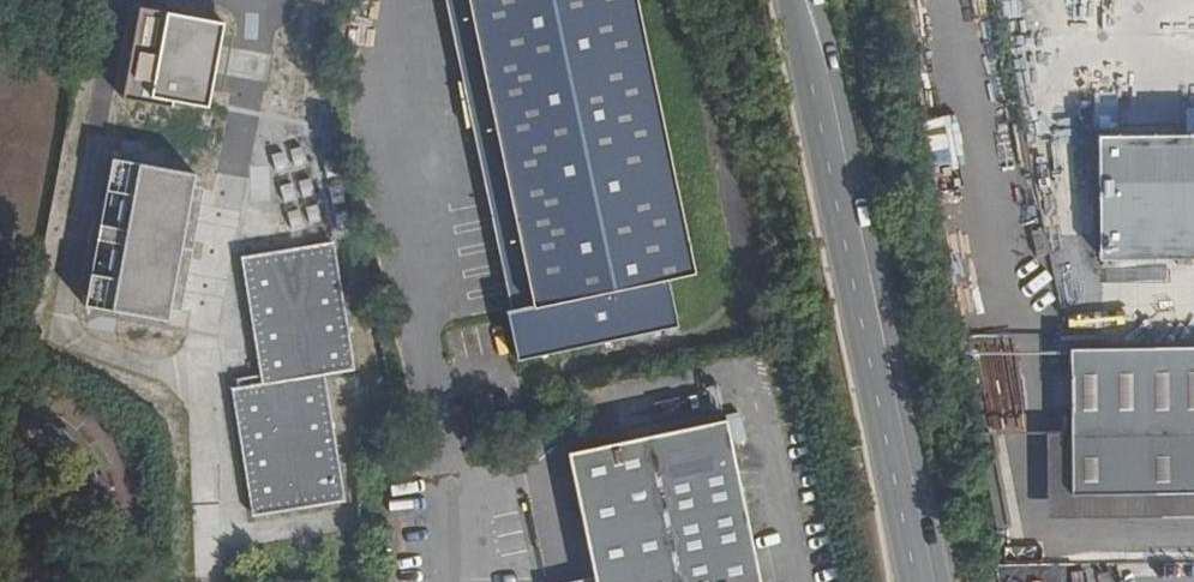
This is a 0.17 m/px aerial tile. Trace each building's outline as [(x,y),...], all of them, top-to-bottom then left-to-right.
[(470,0),(451,0),(513,299),(533,296),(508,178),(511,178),(511,173),(507,173),(470,0)] [(507,173),(511,173),(511,178),(508,178),(533,296),(513,299),(509,300),(521,350),(681,317),(670,270),(698,265),(647,29),(661,28),(661,22),(646,22),(641,0),(470,0),(507,173)] [(220,24),(137,7),(119,98),(169,108),(170,102),(204,108),(220,24)] [(1105,135),(1107,252),(1193,251),(1193,134),(1105,135)] [(193,176),(110,159),(80,308),(162,325),(177,254),(188,257),(200,195),(189,193),(193,176)] [(332,245),(239,260),(260,385),(233,389),(253,517),(342,503),(321,375),(352,370),(332,245)] [(1148,346),(1075,348),(1076,488),(1149,487),(1193,487),(1193,346),(1148,346)] [(730,415),(572,452),(596,572),(598,581),(765,581),(730,415)] [(490,426),(474,429),(476,440),(493,436),(490,426)] [(550,581),(598,581),(596,572),(550,581)]
